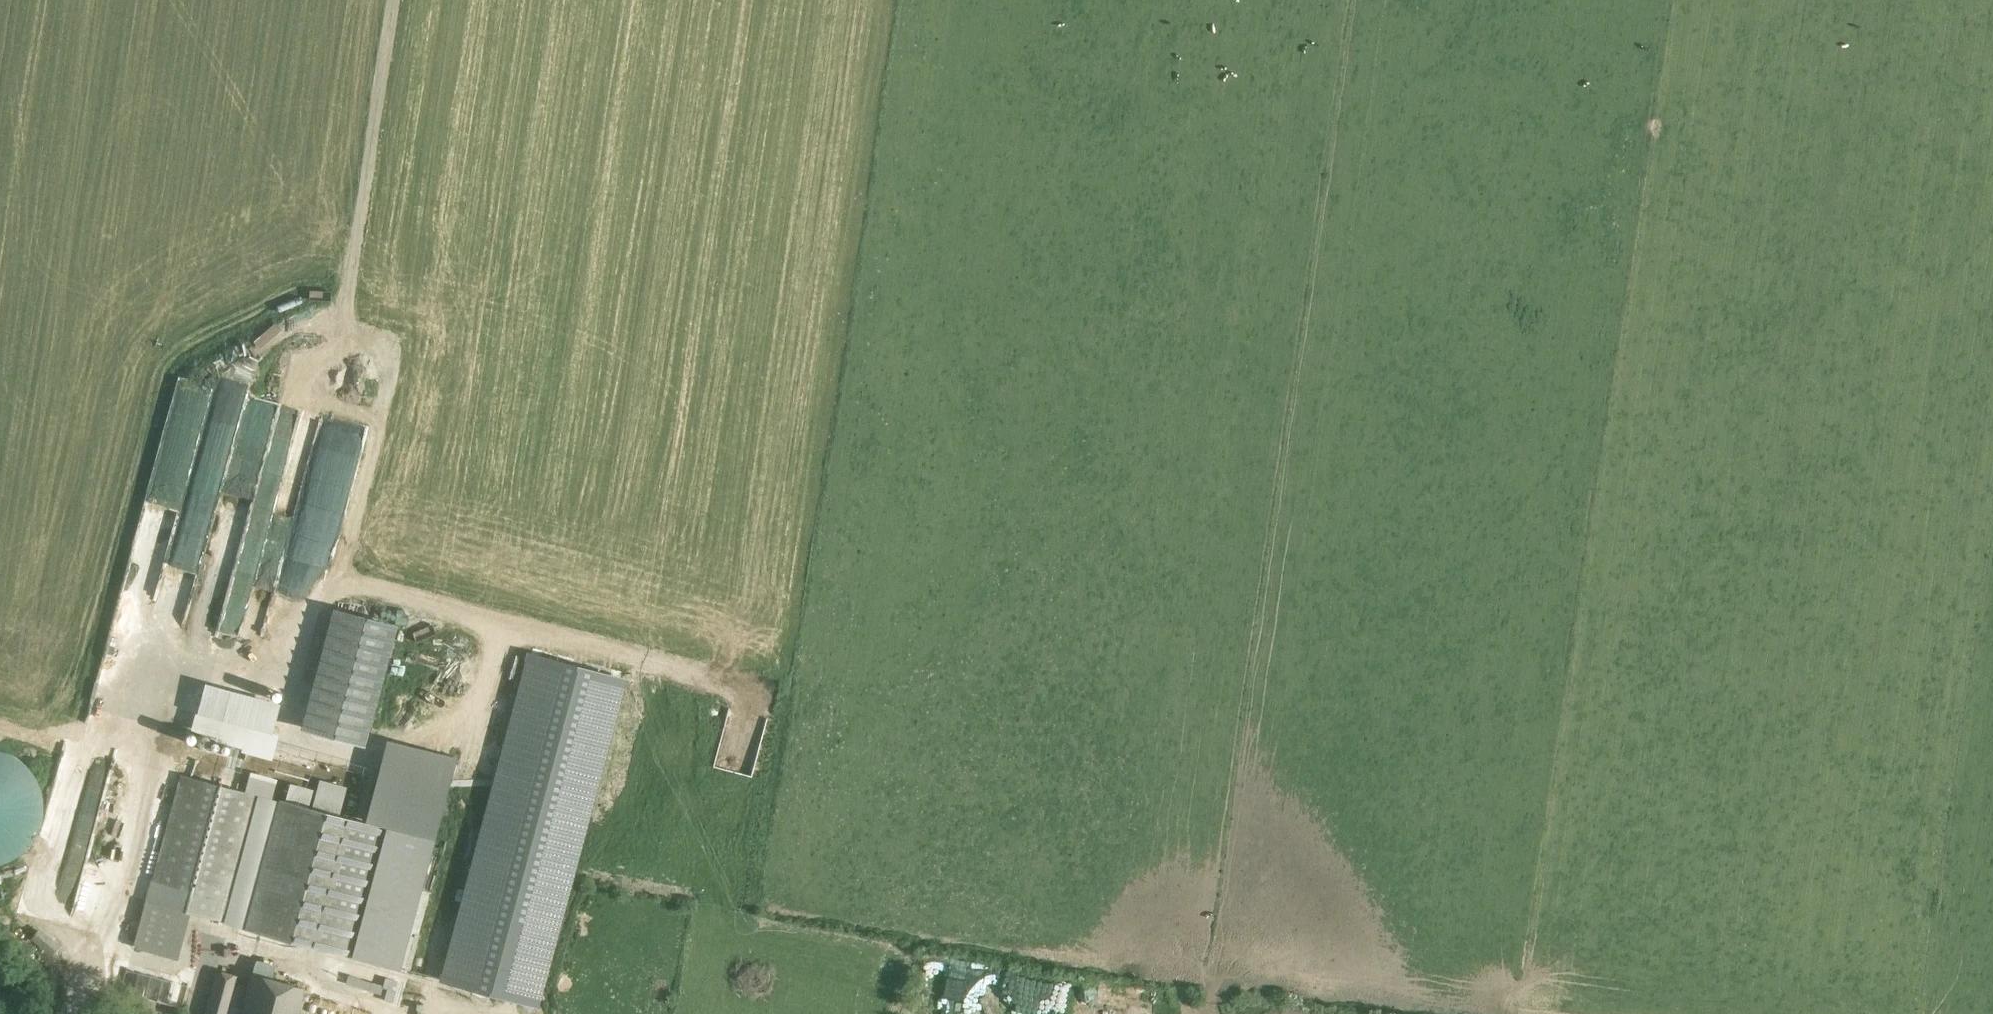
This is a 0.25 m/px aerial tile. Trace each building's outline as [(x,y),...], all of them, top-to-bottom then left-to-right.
[(290,552),(212,536),(177,739),(255,754),(290,552)] [(347,615),(316,731),(364,744),(396,628),(347,615)] [(28,851),(40,812),(37,805),(39,801),(23,758),(0,750),(0,861),(28,851)] [(273,795),(284,798),(289,780),(316,787),(318,780),(279,771),(273,795)] [(258,796),(180,775),(146,901),(185,912),(224,922),(258,796)] [(348,820),(297,806),(263,933),(351,957),(385,832),(348,822),(348,820)] [(185,912),(146,901),(134,944),(173,954),(185,912)] [(939,995),(1014,996),(1014,962),(940,960),(939,995)] [(131,972),(128,986),(182,998),(187,975),(171,971),(169,981),(131,972)] [(218,971),(206,1013),(225,1013),(235,976),(218,971)] [(252,975),(241,1013),(296,1013),(303,989),(252,975)] [(350,975),(346,985),(361,990),(359,996),(390,1005),(395,988),(350,975)] [(1119,1010),(1122,997),(1056,984),(1054,997),(1119,1010)] [(930,1001),(928,1013),(995,1013),(995,1011),(930,1001)]
